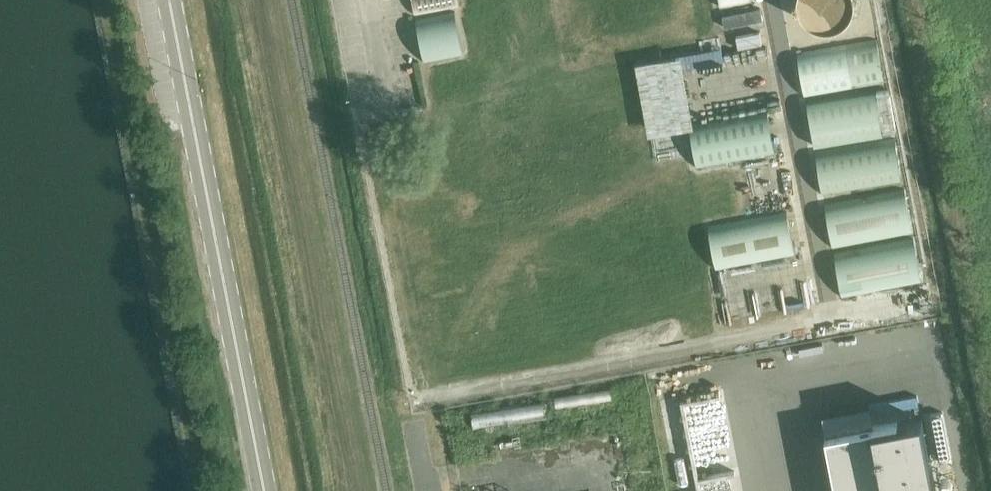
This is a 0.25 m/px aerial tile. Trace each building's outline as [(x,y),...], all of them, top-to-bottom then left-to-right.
[(414,15),(458,6),(457,0),(412,0),(414,15)] [(799,9),(805,19),(815,25),(826,27),(837,25),(847,18),(852,8),(853,1),(853,0),(797,0),(799,9)] [(416,20),(425,63),(463,55),(454,12),(416,20)] [(797,53),(805,97),(884,83),(876,39),(797,53)] [(512,222),(684,194),(677,149),(673,149),(663,82),(494,109),(512,222)] [(806,102),(814,145),(894,130),(885,87),(806,102)] [(689,124),(697,168),(776,153),(767,110),(689,124)] [(815,150),(823,194),(903,179),(895,136),(815,150)] [(825,203),(833,247),(913,232),(904,188),(825,203)] [(795,254),(787,211),(708,226),(716,269),(795,254)] [(834,253),(842,296),(922,281),(914,238),(834,253)] [(684,490),(746,490),(742,466),(729,468),(718,391),(681,396),(681,399),(675,400),(681,438),(676,439),(684,490)] [(802,436),(813,490),(915,490),(901,417),(802,436)]
